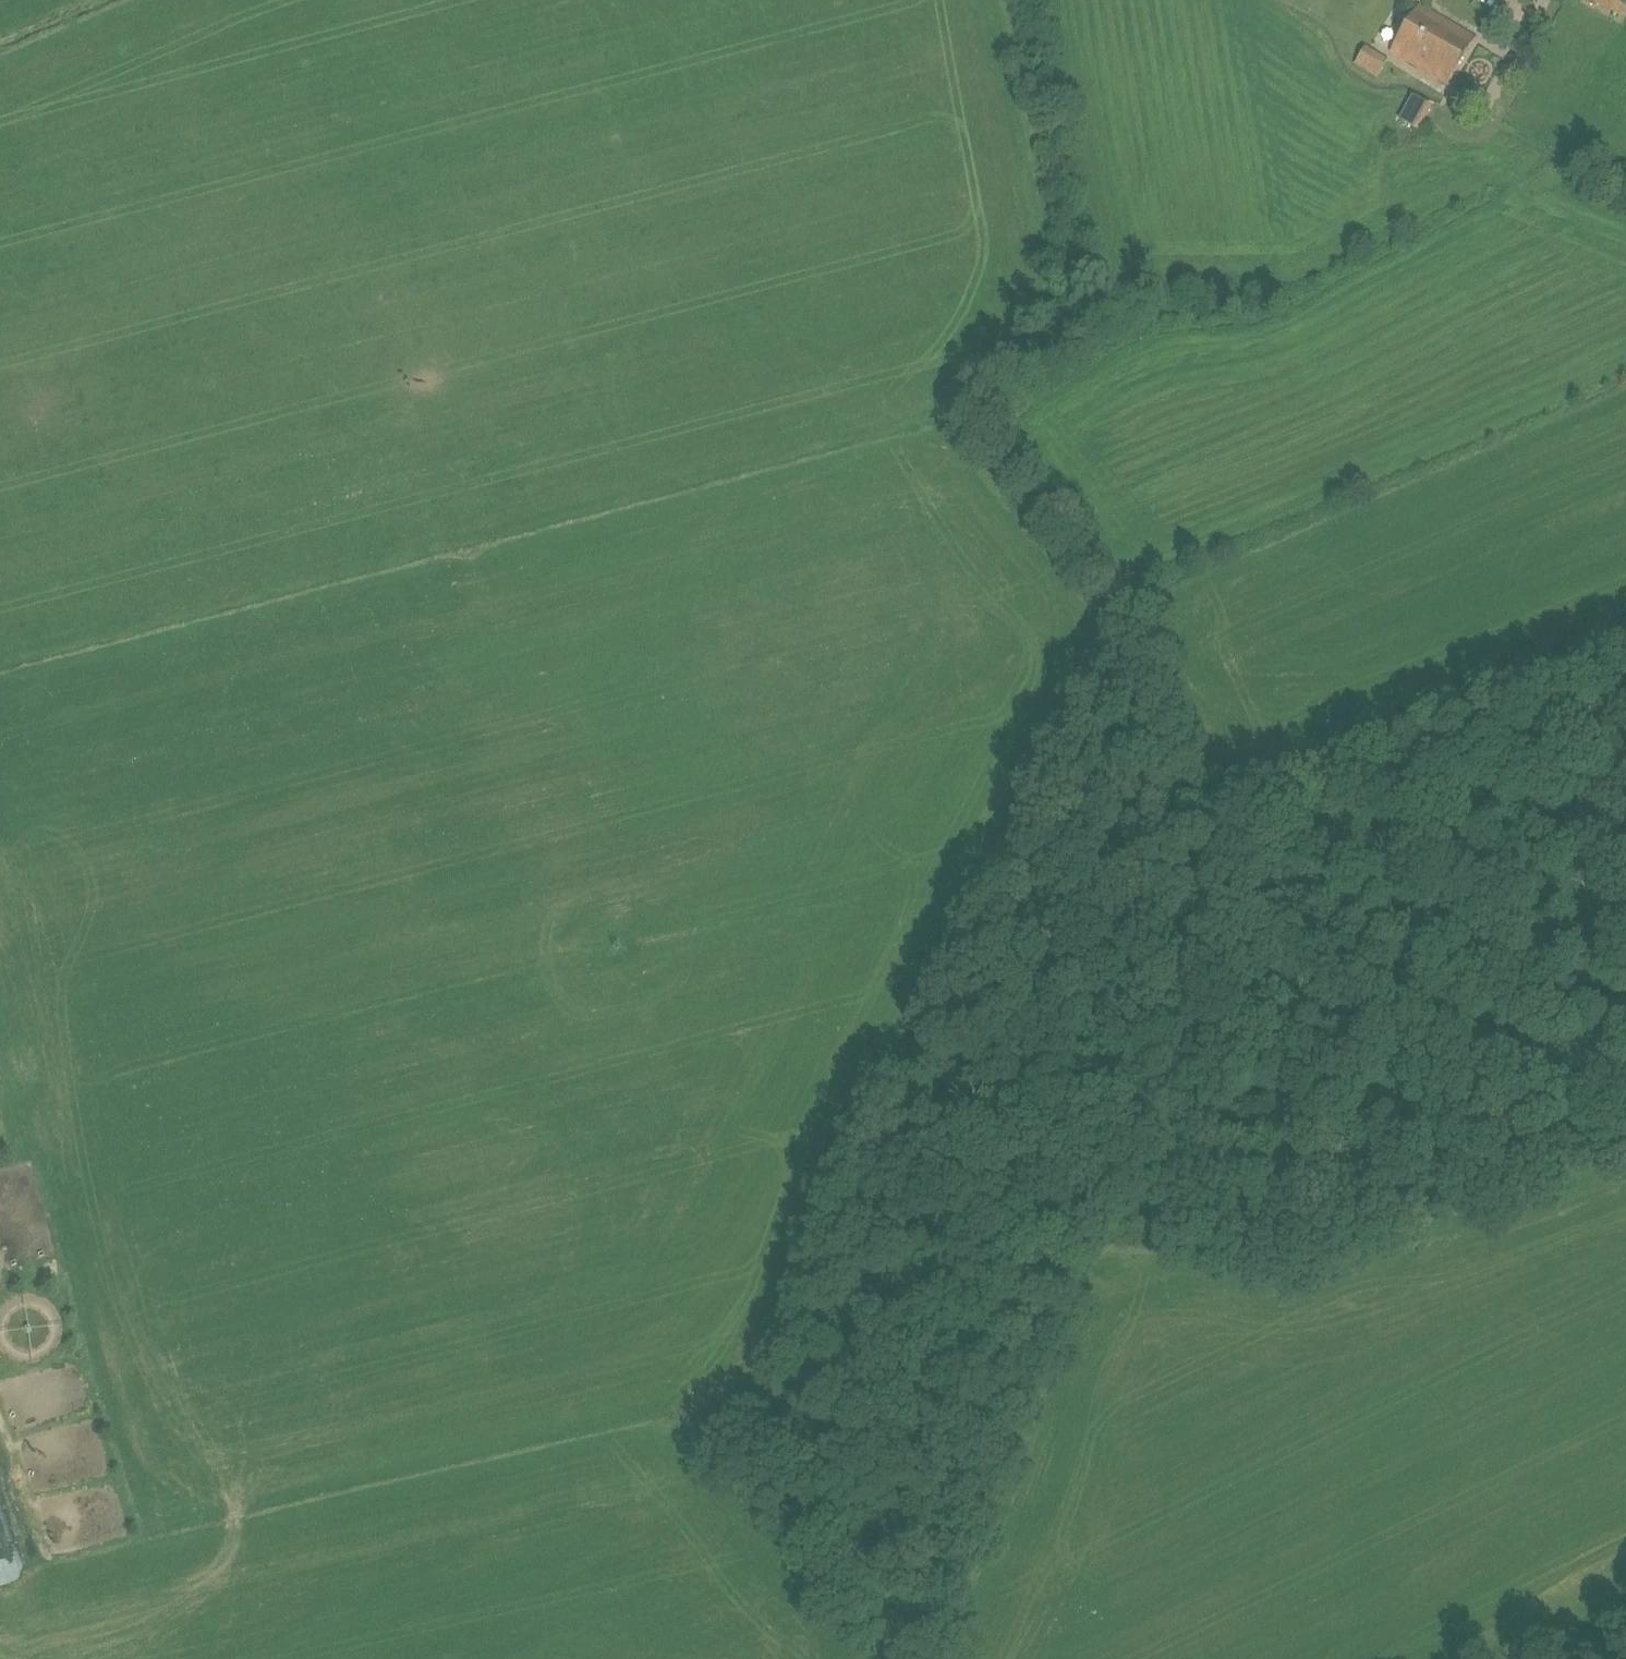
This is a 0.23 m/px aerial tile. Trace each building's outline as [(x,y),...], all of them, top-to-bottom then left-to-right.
[(1625,13),(1625,0),(1587,0),(1622,20),(1625,13)] [(1480,40),(1473,36),(1419,6),(1393,52),(1454,86),(1480,40)] [(1363,46),(1354,66),(1377,76),(1386,56),(1363,46)] [(1420,131),(1432,106),(1401,92),(1389,115),(1420,131)]
